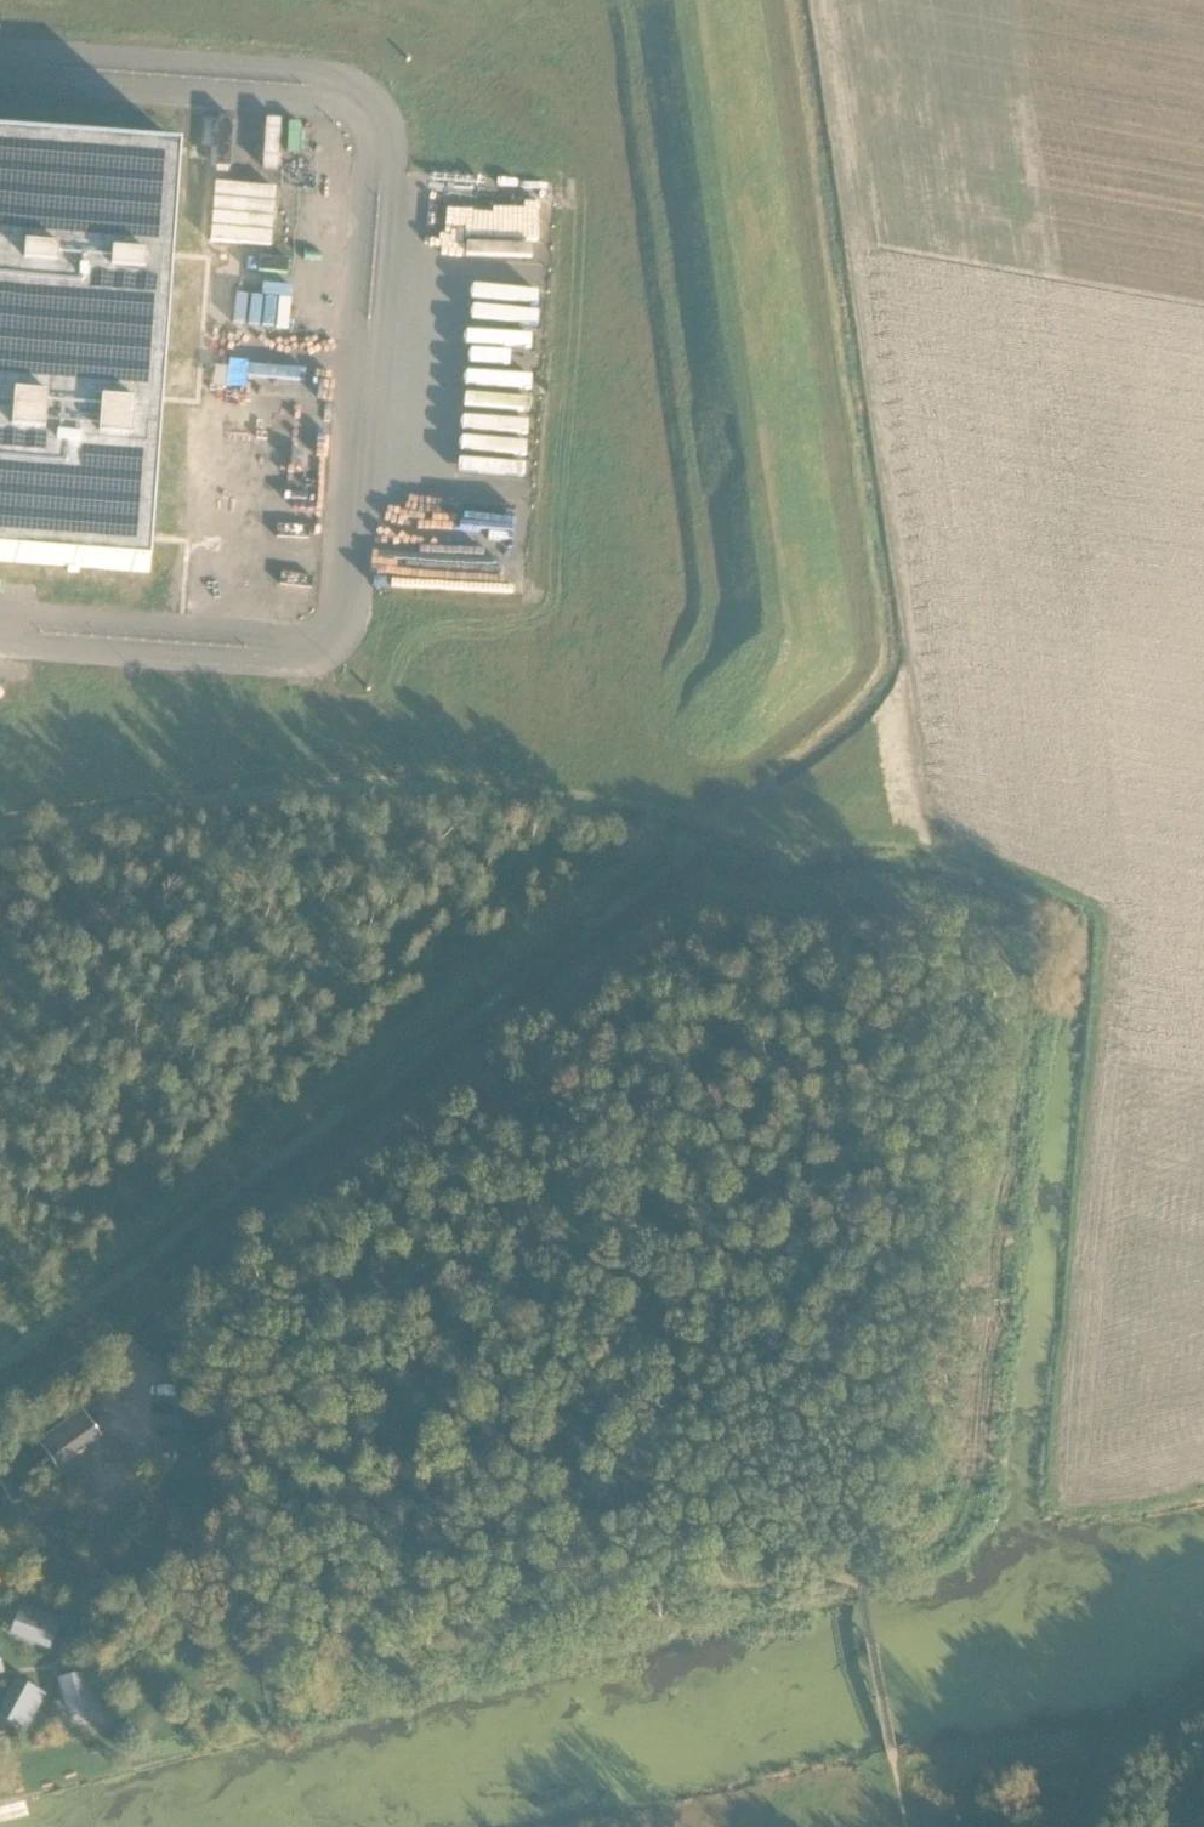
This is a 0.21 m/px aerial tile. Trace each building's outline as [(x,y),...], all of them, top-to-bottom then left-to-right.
[(149,572),(180,153),(0,140),(0,562),(149,572)] [(101,1439),(82,1411),(37,1443),(57,1470),(101,1439)] [(31,1611),(21,1638),(48,1648),(58,1622),(31,1611)] [(68,1709),(92,1703),(85,1675),(60,1681),(68,1709)] [(29,1721),(42,1697),(17,1683),(4,1708),(29,1721)]
